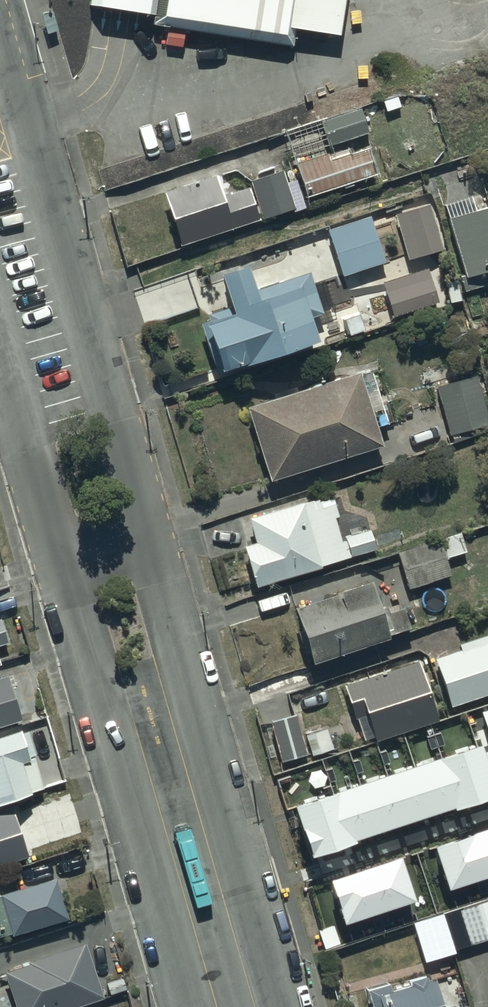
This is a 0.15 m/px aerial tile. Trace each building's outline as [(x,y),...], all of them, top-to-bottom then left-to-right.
[(152,0),(91,0),(151,10),(152,0)] [(149,19),(290,41),(293,20),(337,27),(341,0),(152,0),(151,10),(149,19)] [(357,107),(316,121),(325,145),(365,131),(357,107)] [(328,153),(293,164),(304,198),(375,175),(366,148),(330,159),(328,153)] [(293,209),(281,171),(248,182),(260,220),(293,209)] [(161,193),(178,246),(258,220),(248,187),(220,196),(213,176),(161,193)] [(476,209),(472,194),(441,203),(464,278),(459,279),(462,291),(487,284),(487,206),(476,209)] [(427,205),(393,214),(405,259),(439,250),(427,205)] [(368,215),(324,229),(340,277),(383,263),(368,215)] [(250,291),(241,265),(214,275),(224,307),(203,313),(205,319),(196,322),(215,374),(312,340),(305,320),(320,315),(319,310),(332,305),(322,277),(309,282),(306,272),(250,291)] [(425,269),(380,283),(390,317),(435,303),(425,269)] [(355,372),(243,406),(266,482),(379,448),(355,372)] [(435,387),(448,437),(452,436),(453,443),(483,435),(480,426),(487,424),(487,421),(477,376),(435,387)] [(316,498),(245,518),(252,542),(240,545),(252,587),(319,568),(319,566),(375,549),(369,531),(339,540),(333,521),(342,518),(335,498),(318,503),(316,498)] [(449,576),(444,558),(479,548),(473,528),(395,552),(406,589),(449,576)] [(406,629),(400,609),(389,612),(387,605),(376,609),(367,580),(331,591),(333,595),(290,608),(307,665),(385,641),(383,636),(406,629)] [(433,659),(448,708),(487,695),(487,634),(456,644),(459,651),(433,659)] [(413,660),(340,685),(354,726),(364,722),(371,742),(434,720),(413,660)] [(0,677),(0,726),(20,720),(6,675),(0,677)] [(296,713),(268,722),(279,761),(308,753),(296,713)] [(0,732),(0,799),(42,785),(30,752),(35,750),(27,728),(19,730),(18,726),(0,732)] [(297,808),(315,860),(359,845),(358,841),(456,809),(457,811),(487,801),(487,762),(483,746),(297,808)] [(10,810),(0,813),(0,865),(27,856),(10,810)] [(437,847),(451,890),(487,878),(487,830),(437,847)] [(403,857),(332,881),(347,924),(417,901),(403,857)] [(6,930),(7,936),(66,920),(54,875),(0,890),(0,932),(6,930)] [(446,914),(458,950),(487,941),(487,900),(446,914)] [(444,914),(414,923),(426,962),(456,952),(444,914)] [(2,970),(13,1006),(75,1006),(102,999),(84,940),(26,958),(27,962),(2,970)] [(429,976),(421,978),(418,971),(402,976),(403,980),(384,986),(382,979),(360,986),(367,1006),(439,1006),(429,976)]
